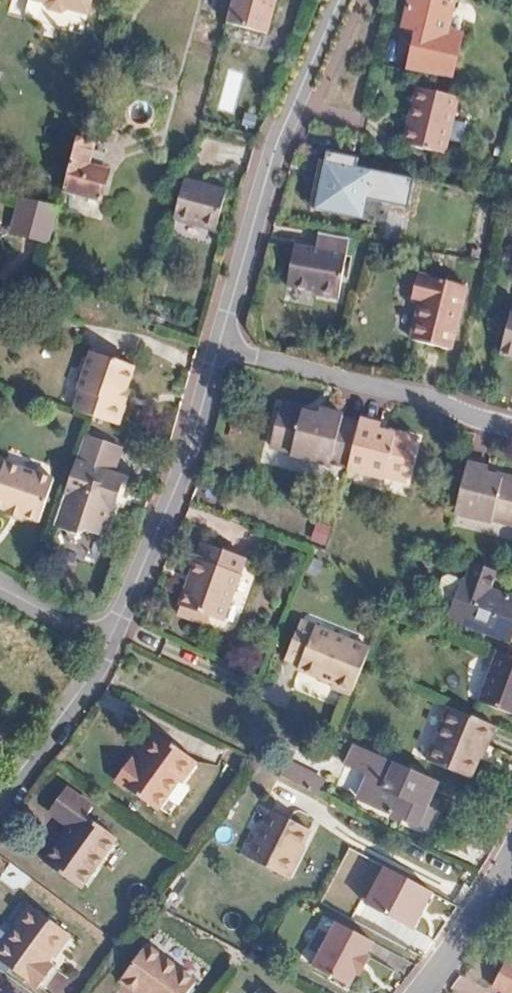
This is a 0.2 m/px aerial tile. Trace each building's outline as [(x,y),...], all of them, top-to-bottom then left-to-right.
[(42,3),(45,9),(58,12),(64,9),(85,14),(88,0),(31,0),(42,3)] [(238,18),(274,27),(282,0),(243,0),(238,18)] [(455,0),(410,0),(403,27),(417,30),(423,31),(446,36),(455,0)] [(446,36),(423,31),(417,30),(406,72),(451,80),(460,45),(445,41),(446,36)] [(461,40),(446,36),(445,41),(460,45),(461,40)] [(244,61),(227,57),(223,73),(240,77),(244,61)] [(422,88),(415,86),(409,113),(415,115),(422,88)] [(456,95),(422,88),(415,115),(409,113),(402,143),(443,152),(456,95)] [(91,145),(73,140),(59,192),(97,202),(105,174),(90,170),(92,164),(86,162),(91,145)] [(365,180),(328,174),(316,233),(321,234),(341,237),(354,240),(365,180)] [(224,189),(182,177),(171,219),(212,230),(224,189)] [(55,206),(17,197),(12,214),(24,218),(20,233),(46,239),(55,206)] [(341,237),(321,234),(318,250),(337,254),(341,237)] [(354,240),(341,237),(337,254),(351,257),(354,240)] [(318,250),(298,247),(291,289),(320,294),(319,299),(324,300),(337,254),(318,250)] [(413,298),(421,300),(411,339),(449,349),(465,287),(419,274),(418,278),(413,298)] [(510,310),(500,348),(511,351),(511,303),(510,310)] [(110,362),(87,354),(84,362),(107,370),(110,362)] [(73,390),(75,391),(68,410),(87,417),(113,427),(120,408),(114,406),(120,389),(128,369),(110,362),(107,370),(84,362),(73,390)] [(126,392),(120,389),(114,406),(120,408),(126,392)] [(323,419),(286,409),(276,449),(296,454),(295,458),(335,468),(336,464),(350,468),(361,429),(347,425),(349,419),(325,412),(323,419)] [(361,429),(350,468),(350,471),(387,481),(387,476),(410,482),(420,444),(383,433),(384,429),(362,422),(361,429)] [(117,450),(81,436),(72,462),(108,475),(117,450)] [(2,510),(1,515),(17,520),(19,515),(35,520),(49,478),(0,462),(0,509),(2,510)] [(108,475),(72,462),(49,528),(62,532),(67,542),(83,533),(99,538),(103,527),(100,520),(107,517),(109,509),(106,503),(108,497),(113,498),(119,479),(108,475)] [(470,464),(458,513),(494,523),(495,519),(511,525),(511,517),(472,505),(477,485),(511,494),(511,481),(490,475),(491,470),(470,464)] [(477,485),(472,505),(511,517),(511,494),(477,485)] [(325,532),(296,522),(292,534),(321,545),(325,532)] [(246,559),(204,544),(181,606),(211,618),(223,622),(246,559)] [(490,591),(498,571),(473,562),(466,582),(464,581),(464,582),(455,605),(449,620),(509,643),(511,636),(511,599),(490,591)] [(455,605),(464,582),(449,576),(444,578),(438,594),(440,599),(455,605)] [(181,606),(177,618),(207,629),(211,618),(181,606)] [(302,622),(287,659),(302,665),(299,671),(334,684),(332,689),(351,696),(361,671),(370,648),(302,622)] [(496,650),(478,702),(511,714),(511,656),(496,650)] [(457,711),(446,706),(431,743),(476,762),(483,745),(486,747),(496,727),(457,711)] [(155,811),(179,780),(183,783),(197,764),(162,739),(140,767),(132,761),(117,780),(155,811)] [(431,743),(424,758),(468,778),(476,762),(431,743)] [(346,763),(369,774),(359,798),(415,824),(435,782),(354,745),(346,763)] [(290,765),(282,778),(317,796),(323,783),(290,765)] [(52,810),(72,825),(47,861),(84,888),(121,839),(91,818),(94,813),(62,796),(52,810)] [(308,832),(272,813),(248,858),(286,877),(308,832)] [(30,908),(14,928),(53,952),(66,935),(30,908)] [(339,981),(347,968),(349,965),(356,951),(363,937),(327,917),(303,961),(339,981)] [(19,934),(0,957),(0,966),(35,992),(36,992),(53,971),(44,964),(53,952),(14,928),(19,934)] [(133,965),(180,992),(189,992),(197,983),(147,946),(133,965)] [(356,951),(349,965),(347,968),(350,970),(360,953),(356,951)] [(122,981),(138,992),(180,992),(133,965),(122,981)] [(492,992),(511,992),(511,971),(500,965),(487,991),(492,992)]
